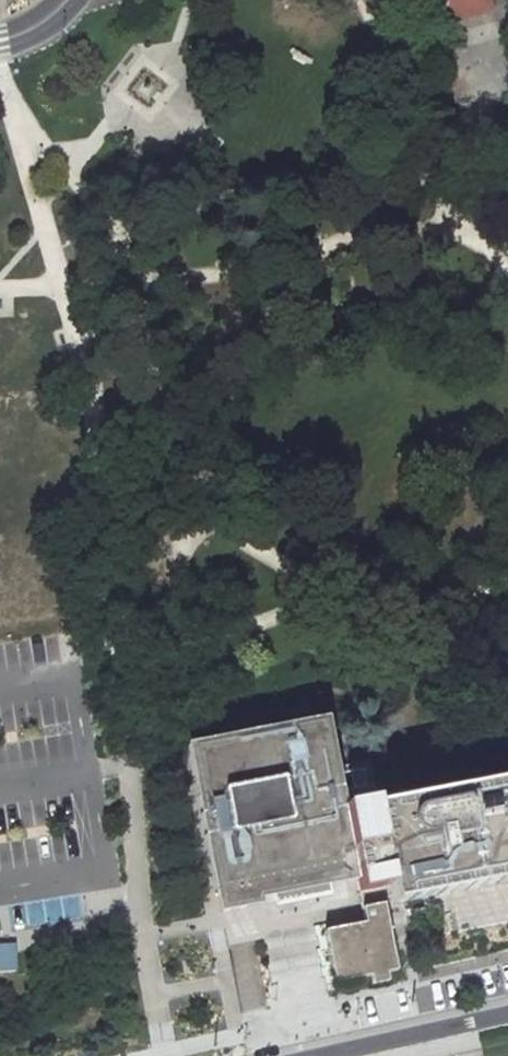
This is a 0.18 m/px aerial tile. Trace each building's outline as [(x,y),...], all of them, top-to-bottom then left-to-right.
[(493,12),(490,0),(432,0),(439,26),(493,12)] [(342,808),(327,720),(201,741),(228,908),(267,901),(266,891),(350,875),(351,881),(360,880),(365,922),(325,930),(338,983),(371,975),(386,972),(398,970),(385,902),(389,902),(507,879),(507,780),(342,808)] [(0,944),(0,971),(18,970),(17,955),(16,943),(0,944)]
